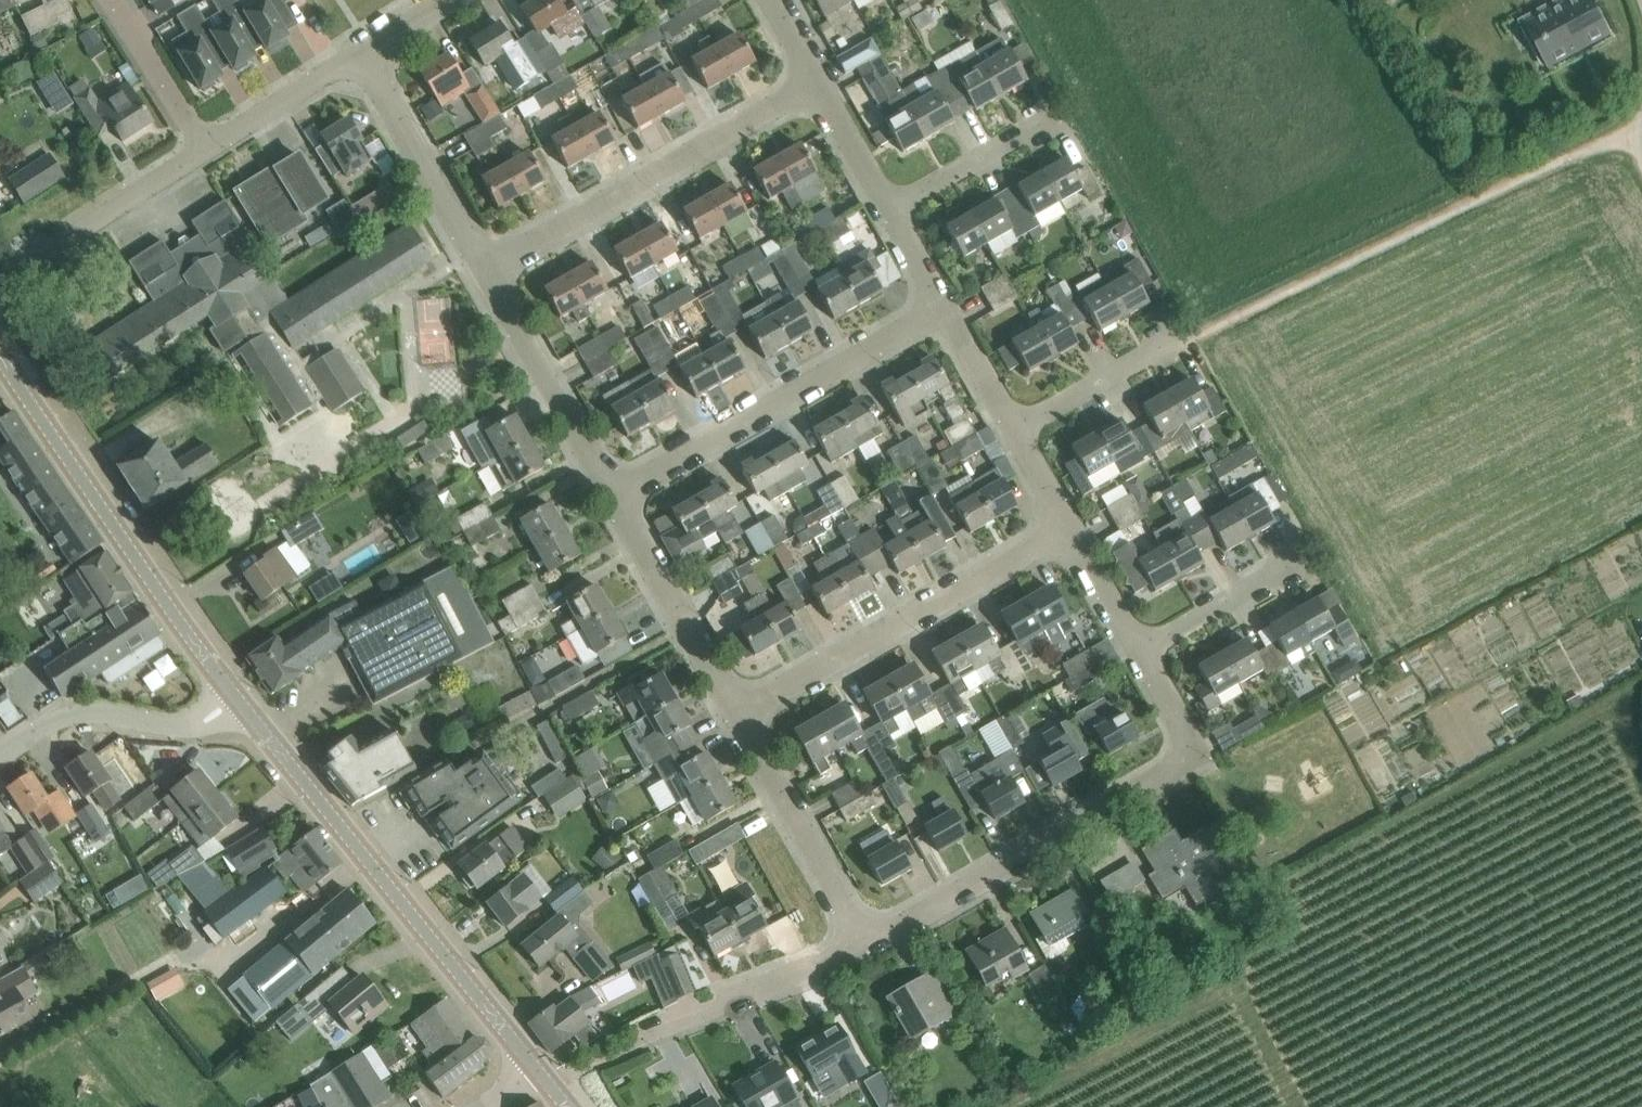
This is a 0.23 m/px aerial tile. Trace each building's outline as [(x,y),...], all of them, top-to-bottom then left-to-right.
[(15,6),(12,0),(0,0),(0,14),(15,6)] [(23,17),(33,36),(62,21),(60,16),(74,9),(69,0),(43,0),(46,5),(23,17)] [(213,33),(229,60),(235,70),(237,69),(239,72),(249,65),(248,62),(256,57),(250,47),(262,40),(246,13),(247,13),(239,0),(220,0),(226,10),(220,13),(227,25),(214,33),(213,33)] [(246,13),(262,40),(268,50),(270,49),(272,52),(282,45),(280,42),(289,37),(283,27),(296,20),(284,0),(257,0),(260,5),(247,13),(246,13)] [(522,9),(539,34),(543,31),(552,25),(561,38),(583,23),(573,7),(565,11),(558,0),(536,0),(522,9)] [(577,7),(597,38),(611,29),(603,16),(597,7),(608,0),(573,0),(577,7)] [(657,20),(668,13),(659,0),(644,0),(657,20)] [(688,9),(703,0),(702,0),(683,0),(688,9)] [(693,8),(700,18),(722,5),(719,0),(707,0),(693,8)] [(825,16),(854,0),(816,0),(825,16)] [(915,15),(922,11),(924,9),(918,0),(909,0),(907,1),(915,15)] [(1527,26),(1542,53),(1538,55),(1550,75),(1616,40),(1595,0),(1575,0),(1527,26)] [(907,1),(897,8),(905,21),(908,19),(915,15),(907,1)] [(990,8),(1003,31),(1015,25),(1001,1),(990,8)] [(214,82),(223,77),(217,67),(229,60),(213,33),(214,33),(197,6),(183,14),(193,30),(187,34),(194,45),(180,54),(189,69),(186,70),(193,81),(195,79),(202,90),(204,89),(205,92),(216,85),(214,82)] [(693,8),(675,18),(681,28),(700,18),(693,8)] [(927,10),(912,19),(919,31),(934,23),(927,10)] [(829,21),(819,26),(827,40),(837,34),(829,21)] [(500,23),(471,42),(482,60),(487,67),(501,58),(513,50),(516,48),(500,23)] [(78,37),(87,51),(101,42),(92,29),(86,32),(78,37)] [(740,34),(716,48),(732,76),(756,63),(740,34)] [(644,36),(624,47),(630,58),(650,47),(644,36)] [(732,76),(716,48),(710,36),(698,43),(705,54),(693,61),(709,89),(732,76)] [(886,121),(904,152),(929,138),(872,38),(837,58),(846,74),(869,62),(875,73),(892,102),(882,107),(889,119),(886,121)] [(987,47),(976,54),(983,67),(985,65),(1002,96),(1027,82),(1002,39),(987,47)] [(551,44),(535,54),(548,74),(562,65),(564,63),(551,44)] [(624,47),(590,66),(602,86),(617,77),(612,69),(630,58),(624,47)] [(975,52),(940,71),(953,95),(965,89),(977,110),(1002,96),(985,65),(983,67),(976,54),(975,52)] [(449,55),(422,73),(443,106),(463,93),(470,88),(461,74),(449,55)] [(118,69),(129,85),(140,78),(129,62),(118,69)] [(858,68),(864,79),(875,73),(869,62),(858,68)] [(664,63),(640,76),(647,88),(662,115),(686,102),(664,63)] [(55,113),(73,101),(54,70),(35,82),(55,113)] [(940,71),(903,91),(929,138),(954,124),(942,102),(953,95),(940,71)] [(572,76),(554,87),(561,99),(579,89),(572,76)] [(74,96),(100,136),(114,127),(124,142),(153,123),(138,99),(136,100),(127,86),(100,104),(89,87),(87,88),(82,79),(69,87),(74,96)] [(483,86),(466,97),(483,124),(501,114),(492,100),(483,86)] [(554,87),(534,98),(541,110),(561,99),(554,87)] [(662,115),(647,88),(623,101),(639,129),(662,115)] [(437,100),(422,108),(430,122),(445,113),(437,100)] [(570,116),(577,128),(592,155),(616,142),(600,114),(588,121),(581,110),(570,116)] [(500,116),(483,126),(490,138),(507,128),(500,116)] [(592,155),(577,128),(570,116),(559,122),(566,134),(553,141),(569,169),(592,155)] [(327,143),(316,149),(334,178),(344,172),(345,174),(372,158),(349,119),(322,136),(327,143)] [(464,137),(477,158),(495,148),(490,138),(483,126),(464,137)] [(801,145),(777,158),(794,187),(817,173),(801,145)] [(530,153),(507,167),(522,195),(546,181),(530,153)] [(309,222),(305,214),(327,200),(300,155),(277,169),(275,166),(233,191),(268,247),(309,222)] [(48,156),(12,179),(26,201),(62,178),(48,156)] [(794,187),(777,158),(754,172),(770,200),(783,193),(792,209),(803,203),(794,187)] [(1067,159),(1043,173),(1059,202),(1084,188),(1089,197),(1100,191),(1087,167),(1075,174),(1067,159)] [(522,195),(507,167),(483,180),(499,208),(522,195)] [(1016,208),(1029,230),(1029,232),(1040,225),(1041,225),(1036,215),(1059,202),(1043,173),(1018,187),(1027,201),(1016,208)] [(731,185),(708,198),(724,227),(748,213),(731,185)] [(359,220),(375,211),(367,198),(352,208),(359,220)] [(724,227),(708,198),(684,211),(700,240),(701,240),(706,247),(728,235),(723,227),(724,227)] [(996,200),(972,213),(989,243),(1013,229),(1018,238),(1029,232),(1029,230),(1016,208),(1004,214),(996,200)] [(155,303),(80,351),(101,385),(209,316),(216,328),(210,332),(225,354),(247,340),(250,345),(233,357),(236,361),(241,356),(255,376),(248,379),(264,402),(269,399),(283,420),(278,424),(280,428),(325,398),(334,412),(365,391),(338,351),(325,360),(319,351),(303,362),(296,351),(309,342),(309,341),(432,259),(410,225),(290,302),(272,274),(264,280),(243,248),(253,242),(226,201),(192,222),(201,235),(172,254),(163,241),(129,263),(155,303)] [(328,209),(338,226),(348,220),(338,203),(328,209)] [(811,218),(818,231),(836,220),(829,207),(811,218)] [(989,243),(972,213),(947,227),(964,257),(989,243)] [(836,220),(818,231),(827,247),(834,243),(852,233),(843,217),(836,220)] [(800,241),(818,231),(811,218),(793,228),(800,241)] [(662,224),(638,238),(655,266),(678,253),(662,224)] [(1040,225),(1029,232),(1034,241),(1040,237),(1044,232),(1041,227),(1040,225)] [(638,238),(615,251),(631,279),(655,266),(638,238)] [(797,242),(781,251),(805,294),(818,286),(796,248),(799,246),(797,242)] [(834,243),(827,247),(832,256),(839,252),(834,243)] [(761,246),(740,258),(748,271),(749,270),(766,260),(769,259),(761,246)] [(843,277),(842,278),(858,306),(884,291),(872,271),(880,267),(870,249),(837,268),(843,277)] [(781,251),(771,257),(774,261),(795,299),(805,294),(781,251)] [(766,260),(749,270),(756,283),(774,273),(769,264),(774,261),(771,257),(769,259),(766,260)] [(707,277),(713,290),(732,280),(748,271),(740,258),(707,277)] [(1103,278),(1108,287),(1125,318),(1150,304),(1141,289),(1153,282),(1139,258),(1127,265),(1103,278)] [(592,263),(569,277),(585,306),(609,292),(592,263)] [(1077,287),(1100,278),(1097,269),(1074,278),(1077,287)] [(982,288),(988,299),(1013,286),(1006,274),(982,288)] [(585,306),(569,277),(545,290),(561,318),(574,311),(580,322),(591,316),(585,306)] [(858,306),(842,278),(818,291),(834,319),(858,306)] [(1066,281),(1059,285),(1081,323),(1093,316),(1101,331),(1125,318),(1108,287),(1103,278),(1074,295),(1066,281)] [(713,290),(715,295),(737,332),(749,326),(730,293),(737,289),(732,280),(713,290)] [(1029,315),(1037,328),(1054,358),(1078,344),(1070,329),(1081,323),(1059,285),(1048,291),(1055,304),(1041,313),(1039,309),(1029,315)] [(1013,286),(988,299),(995,311),(1019,297),(1013,286)] [(690,287),(672,297),(679,309),(697,299),(690,287)] [(765,301),(774,316),(790,345),(815,331),(799,302),(787,308),(779,294),(765,301)] [(737,332),(715,295),(701,303),(716,328),(719,326),(726,338),(728,338),(737,332)] [(672,297),(654,307),(661,320),(679,309),(672,297)] [(632,306),(645,329),(655,323),(642,300),(632,306)] [(790,345),(774,316),(749,330),(766,358),(790,345)] [(717,349),(705,356),(721,384),(746,370),(728,338),(726,338),(719,326),(716,328),(718,332),(709,337),(717,349)] [(586,362),(610,349),(627,339),(620,327),(579,349),(586,362)] [(658,327),(646,334),(668,371),(680,365),(658,327)] [(1054,358),(1037,328),(998,350),(1010,371),(1024,362),(1030,372),(1054,358)] [(668,371),(646,334),(635,340),(656,378),(668,371)] [(610,349),(586,362),(595,379),(619,366),(610,349)] [(721,384),(705,356),(680,370),(697,398),(721,384)] [(924,368),(910,376),(927,406),(939,399),(955,426),(942,433),(951,449),(953,447),(977,434),(949,385),(936,361),(935,361),(932,356),(921,363),(924,368)] [(908,432),(933,418),(927,406),(910,376),(896,384),(894,379),(882,386),(885,390),(884,391),(898,414),(908,432)] [(1193,379),(1168,393),(1191,432),(1207,423),(1227,411),(1213,386),(1201,393),(1193,379)] [(661,380),(636,395),(652,423),(677,409),(661,380)] [(652,423),(636,395),(624,401),(619,393),(609,400),(613,407),(612,408),(628,437),(652,423)] [(1152,422),(1141,428),(1155,452),(1191,432),(1168,393),(1144,407),(1152,422)] [(854,408),(840,416),(857,448),(883,433),(863,397),(851,403),(854,408)] [(28,500),(59,478),(14,411),(0,421),(0,431),(5,439),(0,442),(0,443),(3,448),(0,450),(0,458),(28,500)] [(487,433),(501,458),(531,442),(525,431),(524,432),(517,419),(518,418),(517,416),(487,433)] [(857,448),(840,416),(825,424),(822,420),(812,425),(815,430),(814,431),(828,454),(832,462),(857,448)] [(597,423),(604,435),(612,430),(606,418),(597,423)] [(1121,420),(1097,433),(1114,463),(1139,449),(1144,459),(1155,452),(1141,428),(1129,435),(1121,420)] [(1114,463),(1097,433),(1078,444),(1084,454),(1067,464),(1084,495),(1121,474),(1114,463)] [(953,447),(959,458),(962,463),(986,449),(977,434),(953,447)] [(417,451),(425,465),(455,449),(447,435),(417,451)] [(916,468),(918,467),(930,460),(917,436),(902,445),(916,468)] [(783,448),(769,456),(789,491),(807,481),(800,470),(809,465),(795,442),(794,442),(792,437),(781,443),(783,448)] [(943,453),(951,449),(946,440),(937,445),(942,454),(943,453)] [(119,468),(147,510),(186,484),(185,483),(218,462),(207,444),(174,466),(159,442),(119,468)] [(531,442),(501,458),(501,460),(487,468),(501,493),(527,478),(546,468),(545,466),(543,467),(536,454),(537,453),(531,442)] [(902,476),(916,468),(902,445),(888,453),(902,476)] [(1250,445),(1237,452),(1245,464),(1257,457),(1250,445)] [(959,458),(953,447),(951,449),(943,453),(949,464),(959,458)] [(1205,455),(1210,465),(1219,459),(1214,450),(1205,455)] [(744,470),(743,471),(757,495),(764,491),(770,501),(789,491),(769,456),(755,464),(752,460),(742,466),(744,470)] [(918,467),(934,496),(949,487),(933,459),(930,460),(918,467)] [(997,469),(973,482),(994,519),(1015,507),(1016,508),(1018,506),(997,469)] [(1217,483),(1211,472),(1199,478),(1206,489),(1217,483)] [(846,477),(832,485),(845,508),(859,500),(846,477)] [(1228,498),(1233,507),(1251,537),(1275,523),(1270,514),(1281,507),(1264,477),(1253,484),(1228,498)] [(59,478),(28,500),(33,508),(74,565),(103,545),(59,478)] [(713,488),(698,497),(718,532),(737,521),(730,510),(738,505),(724,482),(723,482),(721,478),(710,484),(713,488)] [(1186,479),(1175,486),(1183,500),(1194,494),(1186,479)] [(892,481),(880,488),(886,498),(898,490),(892,481)] [(994,519),(973,482),(950,495),(971,533),(974,532),(973,531),(994,519)] [(831,516),(833,515),(845,508),(832,485),(818,492),(825,506),(831,516)] [(415,505),(424,499),(417,486),(407,492),(415,505)] [(898,516),(898,517),(922,560),(943,548),(944,549),(947,547),(938,532),(950,525),(933,496),(920,504),(923,509),(901,521),(898,516)] [(1109,509),(1115,520),(1139,506),(1133,496),(1109,509)] [(718,532),(698,497),(684,504),(682,500),(672,506),(674,510),(673,511),(682,527),(663,538),(678,564),(706,548),(702,541),(718,532)] [(1228,498),(1193,518),(1207,543),(1218,537),(1226,551),(1251,537),(1233,507),(1228,498)] [(456,520),(464,533),(493,517),(486,504),(456,520)] [(521,522),(535,546),(565,529),(559,519),(559,520),(551,507),(552,506),(551,505),(521,522)] [(825,506),(816,511),(821,521),(822,521),(831,516),(825,506)] [(1139,506),(1115,520),(1122,533),(1146,519),(1139,506)] [(1154,533),(1163,548),(1180,578),(1204,564),(1196,549),(1207,543),(1187,507),(1175,514),(1179,519),(1154,533)] [(850,545),(827,558),(851,601),(871,589),(872,590),(875,588),(870,579),(881,572),(880,570),(862,537),(845,508),(833,515),(850,545)] [(775,516),(761,524),(774,548),(784,542),(796,536),(810,528),(801,512),(791,518),(796,526),(784,533),(775,516)] [(287,545),(245,575),(263,601),(309,567),(297,546),(324,530),(314,513),(280,533),(287,545)] [(414,515),(399,525),(411,543),(425,534),(414,515)] [(493,517),(464,533),(472,548),(502,532),(493,517)] [(875,529),(862,537),(880,570),(893,563),(899,574),(902,572),(901,572),(922,560),(898,517),(888,522),(897,539),(885,545),(875,529)] [(821,521),(810,528),(816,539),(827,532),(822,521),(821,521)] [(759,556),(773,549),(774,548),(761,524),(746,533),(759,556)] [(816,539),(810,528),(796,536),(802,546),(816,539)] [(565,529),(535,546),(550,573),(562,566),(580,555),(579,554),(578,554),(571,542),(572,541),(565,529)] [(784,542),(774,548),(773,549),(787,573),(798,566),(784,542)] [(1180,578),(1163,548),(1142,560),(1131,542),(1113,553),(1117,560),(1117,561),(1121,567),(1128,579),(1128,580),(1131,586),(1132,586),(1136,593),(1151,585),(1155,592),(1180,578)] [(64,611),(73,626),(74,627),(83,621),(102,609),(103,610),(114,603),(117,608),(120,611),(138,600),(139,600),(108,552),(65,580),(76,597),(71,601),(73,605),(64,611)] [(713,582),(737,569),(729,555),(706,568),(713,582)] [(851,601),(827,558),(814,565),(824,583),(813,589),(827,615),(830,613),(851,601)] [(737,569),(743,579),(755,572),(749,562),(737,569)] [(336,628),(347,643),(342,647),(373,706),(495,643),(455,566),(336,628)] [(737,583),(743,580),(743,579),(737,569),(713,582),(721,597),(739,587),(737,583)] [(699,570),(687,576),(693,588),(705,582),(699,570)] [(765,593),(754,599),(778,642),(800,630),(803,629),(794,614),(806,607),(790,579),(777,586),(787,603),(775,610),(765,593)] [(318,583),(310,587),(319,602),(327,598),(318,583)] [(502,602),(509,614),(539,597),(533,586),(502,602)] [(597,586),(569,602),(577,617),(561,626),(566,636),(570,634),(611,611),(605,601),(604,601),(597,588),(598,588),(597,586)] [(1051,587),(1027,600),(1052,645),(1065,637),(1064,636),(1075,630),(1067,617),(1068,617),(1051,587)] [(1328,593),(1294,612),(1315,650),(1317,649),(1313,642),(1336,629),(1347,647),(1356,642),(1328,593)] [(539,597),(509,614),(510,616),(497,624),(506,636),(548,613),(539,597)] [(778,642),(754,599),(745,605),(754,622),(741,629),(755,656),(758,654),(758,653),(778,642)] [(74,627),(73,626),(58,636),(71,654),(45,671),(63,698),(102,672),(110,684),(130,671),(125,664),(129,662),(132,660),(136,667),(165,648),(157,636),(161,633),(150,617),(139,600),(138,600),(120,611),(117,608),(103,617),(102,615),(86,625),(83,621),(74,627)] [(1018,642),(1008,648),(1025,677),(1038,670),(1030,656),(1052,645),(1027,600),(1002,614),(1018,642)] [(611,611),(570,634),(587,664),(599,657),(597,653),(626,637),(625,635),(624,636),(617,623),(618,623),(611,611)] [(1278,641),(1267,648),(1281,672),(1292,665),(1288,657),(1302,648),(1306,655),(1315,650),(1294,612),(1269,626),(1278,641)] [(342,647),(347,643),(336,628),(328,616),(283,647),(277,638),(248,659),(273,695),(291,683),(303,675),(342,647)] [(982,626),(958,640),(983,684),(1002,673),(1006,680),(1010,678),(1013,683),(1025,677),(1008,648),(998,654),(982,626)] [(1247,639),(1223,653),(1243,688),(1267,674),(1270,678),(1281,672),(1267,648),(1255,654),(1247,639)] [(953,685),(942,691),(958,720),(969,713),(959,697),(969,691),(983,684),(958,640),(934,654),(951,684),(952,684),(953,685)] [(1063,664),(1071,679),(1096,664),(1088,649),(1063,664)] [(1243,688),(1223,653),(1198,667),(1207,682),(1197,688),(1212,714),(1225,707),(1221,700),(1243,688)] [(530,657),(521,662),(533,682),(542,677),(530,657)] [(1071,679),(1066,682),(1074,696),(1105,678),(1096,664),(1071,679)] [(549,682),(557,696),(586,679),(578,665),(549,682)] [(889,679),(914,723),(918,730),(942,716),(947,726),(958,720),(942,691),(931,698),(930,696),(931,696),(913,665),(889,679)] [(1341,668),(1332,673),(1339,684),(1350,678),(1345,669),(1341,668)] [(619,694),(635,723),(676,700),(670,689),(670,690),(662,677),(664,676),(663,674),(634,690),(632,687),(619,694)] [(883,723),(871,729),(885,754),(898,748),(891,736),(914,723),(889,679),(865,693),(883,723)] [(563,707),(571,721),(600,704),(592,691),(563,707)] [(503,715),(535,704),(531,692),(499,703),(503,715)] [(8,727),(22,717),(8,696),(0,702),(0,716),(8,727)] [(1096,730),(1110,754),(1137,738),(1123,713),(1122,714),(1114,699),(1102,706),(1111,722),(1096,730)] [(635,723),(658,762),(692,743),(684,730),(692,725),(691,724),(690,724),(682,711),(683,711),(676,700),(635,723)] [(820,718),(838,749),(851,742),(858,754),(868,749),(887,783),(895,779),(898,777),(885,754),(871,729),(862,735),(845,705),(820,718)] [(1008,714),(996,721),(1012,749),(1024,742),(1016,729),(1012,721),(1008,714)] [(1012,721),(1016,729),(1023,725),(1019,717),(1012,721)] [(1216,735),(1225,751),(1266,728),(1260,717),(1236,731),(1233,725),(1216,735)] [(824,757),(838,749),(820,718),(796,732),(821,775),(831,769),(824,757)] [(1055,754),(1039,763),(1053,787),(1081,771),(1075,761),(1089,753),(1069,719),(1044,734),(1055,754)] [(549,720),(537,726),(557,763),(569,757),(549,720)] [(318,764),(352,807),(416,772),(394,731),(359,749),(350,738),(318,764)] [(692,743),(658,762),(666,777),(663,778),(678,804),(721,779),(708,754),(700,758),(692,743)] [(951,747),(940,753),(941,756),(946,765),(955,779),(966,773),(951,747)] [(67,769),(86,797),(94,791),(107,810),(120,800),(108,782),(111,781),(91,752),(67,769)] [(1000,767),(975,782),(988,805),(997,819),(1024,803),(1010,779),(1025,770),(1014,752),(997,762),(1000,767)] [(447,762),(404,788),(423,818),(435,810),(440,818),(432,823),(453,849),(518,802),(516,799),(521,794),(506,773),(500,777),(483,754),(455,775),(447,762)] [(938,769),(946,765),(941,756),(933,760),(938,769)] [(560,768),(532,786),(539,797),(567,779),(560,768)] [(170,808),(183,824),(218,796),(199,771),(163,800),(170,808)] [(609,790),(599,771),(583,780),(592,799),(609,790)] [(35,810),(43,822),(52,835),(77,819),(59,791),(48,798),(32,774),(9,789),(26,816),(35,810)] [(572,778),(561,785),(575,807),(586,800),(580,791),(572,778)] [(721,779),(678,804),(678,805),(681,803),(693,825),(705,819),(706,822),(737,804),(736,803),(735,803),(727,790),(728,790),(721,779)] [(882,786),(896,811),(909,803),(895,779),(887,783),(882,786)] [(832,796),(840,810),(865,796),(857,782),(832,796)] [(613,790),(597,799),(605,814),(621,805),(613,790)] [(136,822),(158,805),(148,791),(126,808),(136,822)] [(191,837),(200,848),(210,840),(237,820),(227,807),(232,803),(223,793),(219,797),(218,796),(192,817),(201,829),(191,837)] [(870,793),(865,796),(840,810),(847,823),(877,806),(870,793)] [(926,828),(940,852),(967,836),(954,812),(953,812),(944,797),(932,803),(941,819),(926,828)] [(76,815),(93,840),(107,832),(90,806),(76,815)] [(6,854),(5,852),(8,850),(14,846),(3,829),(0,824),(0,858),(6,854)] [(739,825),(690,852),(698,867),(747,839),(739,825)] [(459,865),(477,889),(529,849),(512,827),(488,846),(486,844),(459,865)] [(318,883),(343,864),(316,831),(281,858),(261,828),(227,849),(244,877),(266,864),(268,868),(273,864),(286,880),(292,876),(304,891),(317,881),(318,883)] [(35,830),(24,837),(37,857),(48,850),(35,830)] [(869,859),(883,884),(910,869),(896,844),(895,845),(887,830),(875,836),(884,851),(869,859)] [(1144,850),(1155,868),(1157,871),(1150,875),(1165,899),(1187,885),(1198,902),(1220,889),(1202,861),(1216,852),(1203,830),(1182,843),(1174,831),(1144,850)] [(648,852),(654,864),(684,847),(677,835),(648,852)] [(37,857),(24,837),(22,839),(23,840),(14,846),(8,850),(25,877),(40,866),(35,859),(37,857)] [(593,855),(610,868),(623,853),(606,839),(593,855)] [(176,878),(205,864),(204,863),(192,848),(167,867),(176,878)] [(1143,850),(1133,856),(1146,874),(1155,868),(1143,850)] [(638,859),(634,852),(627,855),(631,863),(638,859)] [(1235,854),(1226,860),(1235,875),(1244,869),(1235,854)] [(639,877),(655,906),(680,892),(664,863),(656,867),(639,877)] [(517,882),(510,887),(509,886),(488,903),(507,927),(552,892),(531,864),(514,878),(517,882)] [(18,884),(33,905),(61,886),(47,865),(18,884)] [(267,869),(206,915),(212,924),(205,929),(217,944),(225,938),(225,939),(287,893),(267,869)] [(1128,876),(1118,882),(1125,893),(1135,887),(1128,876)] [(545,902),(554,912),(557,916),(583,894),(572,880),(545,902)] [(746,884),(717,901),(740,942),(752,935),(751,934),(764,927),(765,928),(767,927),(750,899),(753,897),(746,884)] [(124,886),(114,891),(122,904),(131,899),(124,886)] [(229,989),(256,1021),(272,1008),(273,1009),(376,923),(348,890),(229,989)] [(1032,914),(1054,953),(1095,929),(1073,891),(1032,914)] [(740,942),(717,901),(689,917),(696,930),(699,928),(715,956),(717,956),(716,954),(729,947),(730,948),(740,942)] [(564,917),(524,945),(540,967),(566,949),(575,962),(576,961),(593,984),(612,971),(586,933),(579,938),(564,917)] [(967,952),(978,970),(990,992),(1007,982),(1003,976),(1011,971),(1015,978),(1028,970),(1005,930),(967,952)] [(616,962),(621,972),(656,955),(651,945),(616,962)] [(660,962),(676,999),(694,992),(678,954),(660,962)] [(314,1023),(333,1007),(355,1034),(388,1006),(362,975),(355,981),(343,967),(299,1004),(314,1023)] [(38,995),(23,968),(0,980),(0,993),(2,996),(0,997),(0,1037),(31,1019),(22,1003),(38,995)] [(1030,977),(1051,1012),(1065,1003),(1045,969),(1030,977)] [(158,978),(148,984),(158,1001),(168,995),(158,978)] [(891,995),(890,996),(897,1009),(895,1010),(898,1015),(900,1014),(915,1039),(916,1039),(913,1035),(940,1019),(942,1023),(957,1015),(945,993),(931,1001),(918,979),(917,980),(920,984),(893,999),(891,995)] [(575,1035),(584,1048),(599,1037),(571,999),(556,1010),(554,1006),(530,1024),(551,1053),(575,1035)] [(445,1000),(412,1024),(429,1047),(423,1052),(433,1064),(423,1071),(442,1096),(483,1066),(481,1064),(489,1058),(490,1049),(485,1041),(475,1040),(445,1000)] [(299,1004),(277,1022),(292,1041),(314,1023),(299,1004)] [(814,1077),(828,1069),(839,1088),(866,1073),(838,1025),(798,1049),(814,1077)] [(384,1039),(373,1046),(388,1068),(398,1062),(384,1039)] [(362,1052),(381,1082),(392,1075),(388,1068),(373,1046),(362,1052)] [(350,1106),(376,1106),(391,1098),(362,1052),(329,1073),(347,1103),(350,1106)] [(746,1106),(801,1106),(775,1062),(757,1072),(759,1077),(737,1090),(746,1106)] [(864,1081),(879,1106),(892,1106),(899,1103),(881,1071),(864,1081)] [(347,1103),(329,1073),(310,1085),(322,1106),(339,1106),(347,1103)] [(712,1099),(697,1106),(717,1106),(712,1099)]
